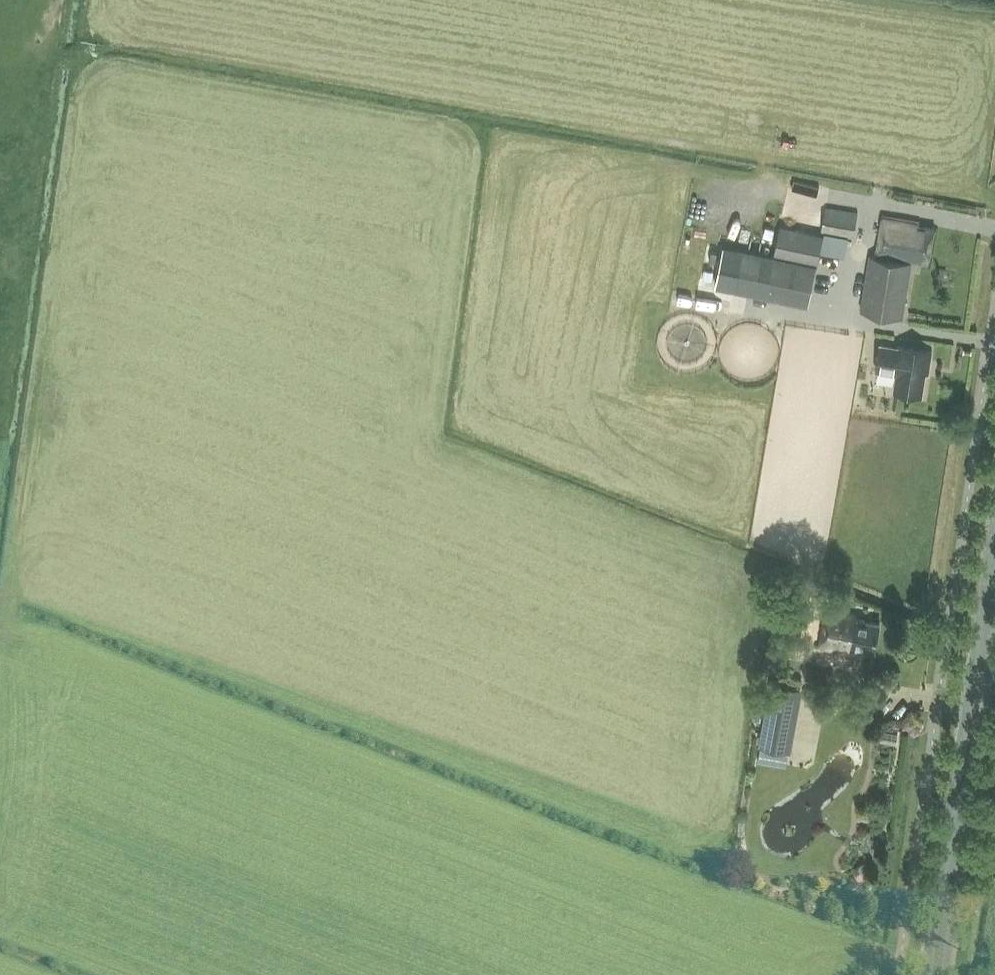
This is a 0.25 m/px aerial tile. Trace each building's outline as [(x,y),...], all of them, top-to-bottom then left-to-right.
[(780,226),(774,256),(819,265),(821,253),(846,257),(849,238),(853,239),(858,213),(826,207),(822,233),(824,234),(824,235),(780,226)] [(920,221),(883,215),(876,257),(870,256),(860,311),(903,318),(912,264),(928,267),(935,227),(919,224),(920,221)] [(876,372),(898,375),(895,391),(923,396),(928,365),(931,366),(933,352),(880,344),(876,372)] [(874,652),(880,625),(857,620),(858,615),(827,609),(820,647),(850,652),(851,648),(874,652)] [(758,746),(791,752),(803,689),(770,683),(758,746)]
